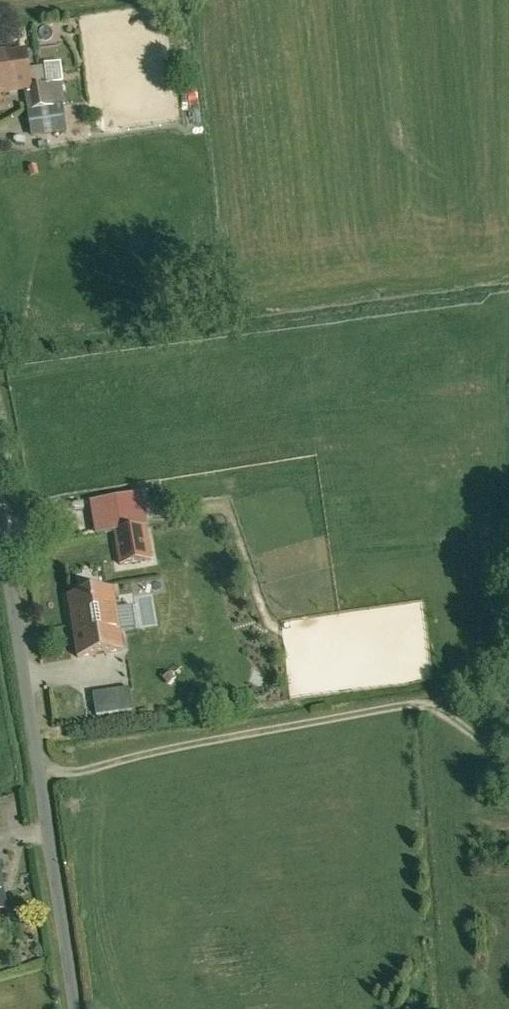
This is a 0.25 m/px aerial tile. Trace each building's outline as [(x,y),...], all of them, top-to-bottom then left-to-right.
[(32,98),(41,97),(40,95),(37,75),(33,48),(0,52),(0,103),(32,98)] [(40,95),(59,92),(56,72),(37,75),(40,95)] [(59,92),(40,95),(41,97),(32,98),(36,126),(68,121),(64,91),(59,92)] [(154,534),(122,539),(128,576),(160,571),(154,534)] [(121,598),(76,605),(85,667),(130,660),(121,598)] [(130,710),(127,688),(87,694),(90,716),(130,710)] [(5,860),(0,861),(0,920),(13,918),(5,860)]
